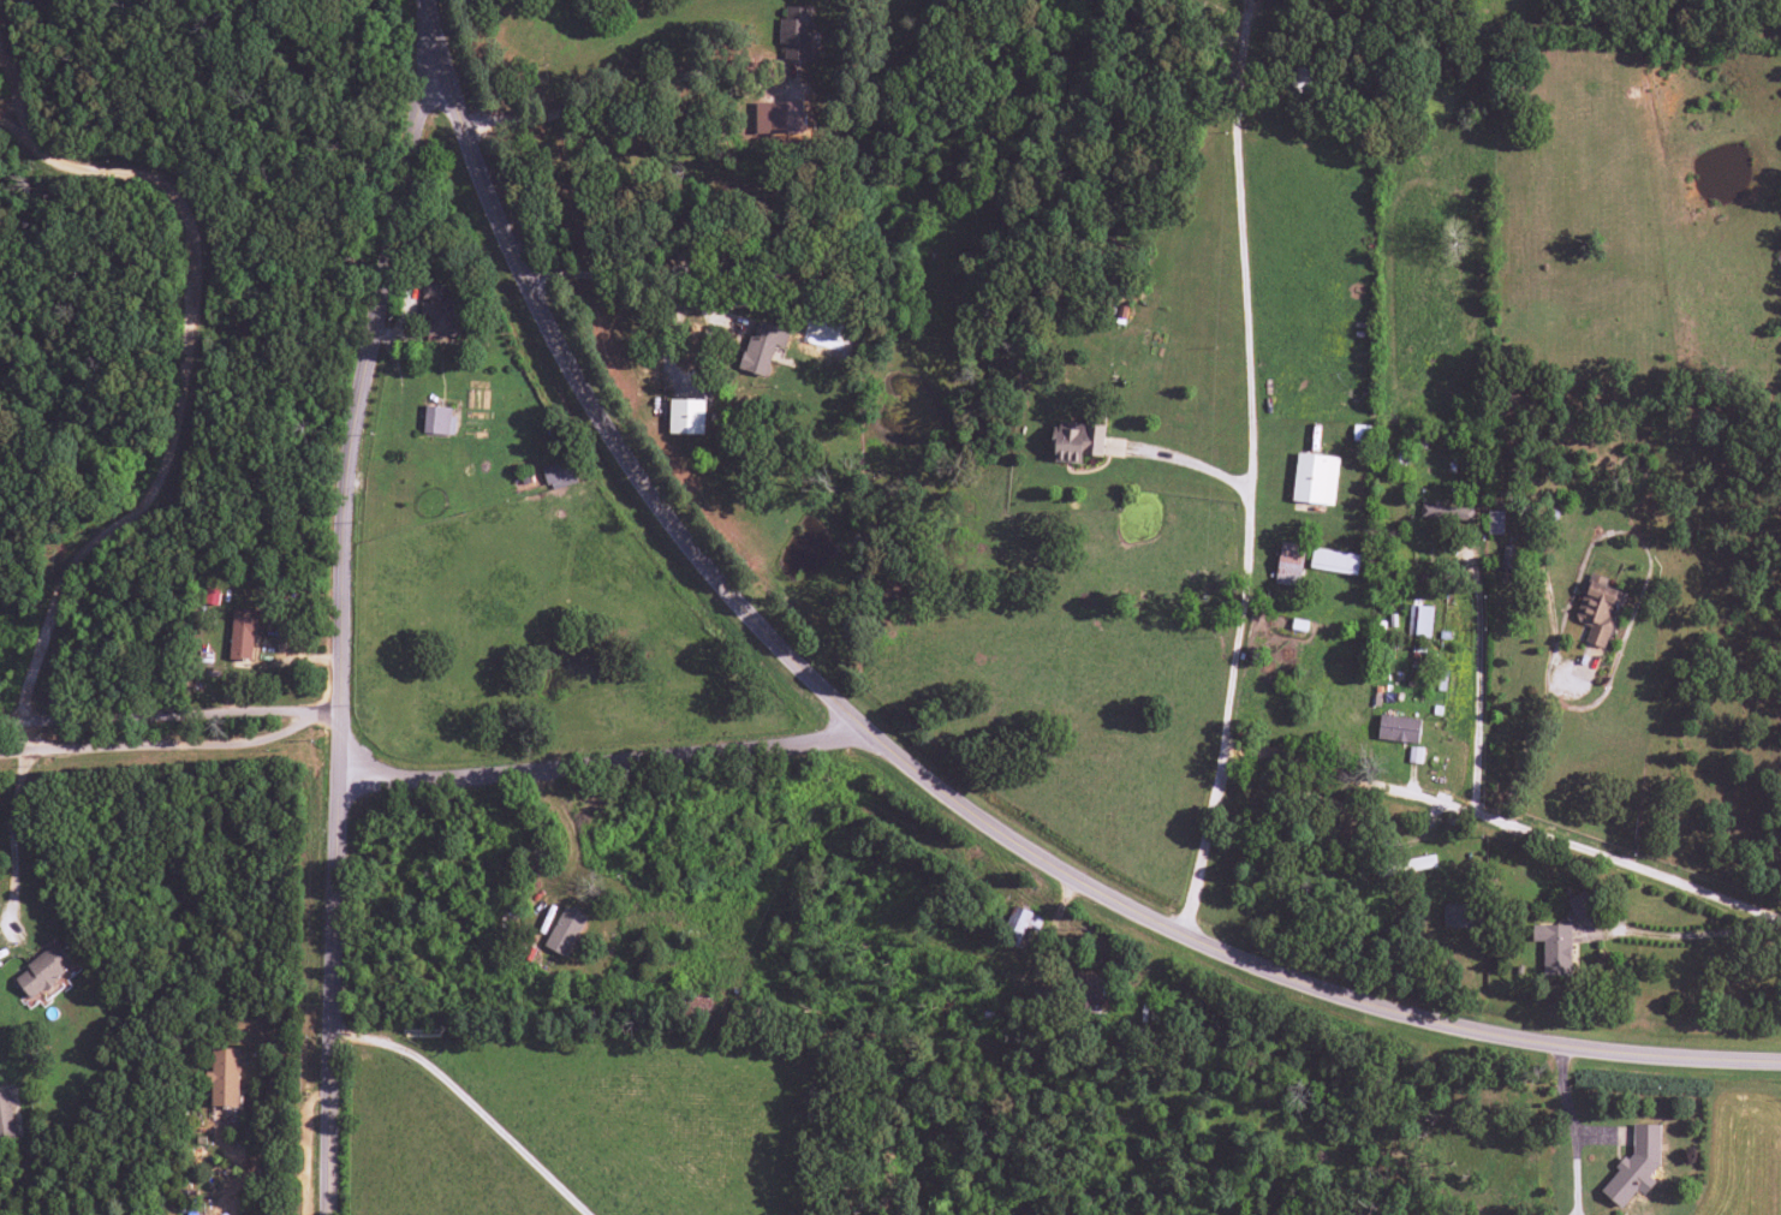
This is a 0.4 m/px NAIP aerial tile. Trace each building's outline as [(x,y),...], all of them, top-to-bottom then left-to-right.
[(784,59),(811,60),(812,7),(786,7),(786,19),(779,18),(778,44),(785,44),(784,59)] [(756,138),(803,137),(802,101),(755,103),(756,138)] [(441,283),(422,283),(421,314),(426,315),(425,334),(458,335),(459,300),(441,300),(441,283)] [(807,331),(841,343),(846,327),(813,316),(807,331)] [(767,378),(783,329),(755,320),(740,369),(767,378)] [(704,434),(705,400),(670,399),(669,433),(704,434)] [(455,408),(426,405),(423,432),(452,436),(455,408)] [(1052,462),(1081,463),(1081,456),(1103,457),(1104,425),(1054,423),(1052,462)] [(1337,457),(1296,454),(1293,502),(1334,505),(1337,457)] [(578,482),(571,459),(543,468),(550,491),(578,482)] [(1473,508),(1421,506),(1420,518),(1472,520),(1473,508)] [(1504,534),(1504,511),(1488,511),(1487,534),(1504,534)] [(1276,584),(1300,587),(1304,545),(1280,542),(1276,584)] [(1309,567),(1356,576),(1360,556),(1313,547),(1309,567)] [(1607,649),(1614,619),(1609,617),(1612,605),(1624,608),(1628,594),(1605,588),(1607,578),(1589,573),(1576,621),(1589,625),(1585,643),(1607,649)] [(205,604),(218,605),(219,589),(206,588),(205,604)] [(1408,636),(1431,637),(1432,606),(1409,606),(1408,636)] [(256,610),(231,610),(230,659),(255,659),(256,610)] [(1377,738),(1417,745),(1421,721),(1381,714),(1377,738)] [(1437,866),(1434,854),(1408,860),(1411,872),(1437,866)] [(1577,923),(1596,914),(1585,891),(1565,900),(1577,923)] [(1471,905),(1443,905),(1443,928),(1470,928),(1471,905)] [(544,946),(566,957),(586,917),(564,906),(544,946)] [(1043,919),(1014,906),(1003,929),(1021,937),(1025,927),(1037,932),(1043,919)] [(1532,941),(1542,941),(1543,976),(1571,975),(1570,925),(1531,926),(1532,941)] [(13,977),(32,999),(74,964),(56,942),(13,977)] [(212,1107),(239,1107),(239,1049),(212,1049),(212,1071),(206,1071),(206,1083),(212,1083),(212,1107)] [(14,1140),(9,1091),(0,1092),(0,1142),(14,1140)] [(1659,1125),(1633,1125),(1632,1157),(1624,1157),(1617,1165),(1617,1172),(1600,1192),(1621,1209),(1637,1190),(1644,1196),(1655,1182),(1649,1176),(1659,1164),(1659,1125)]
